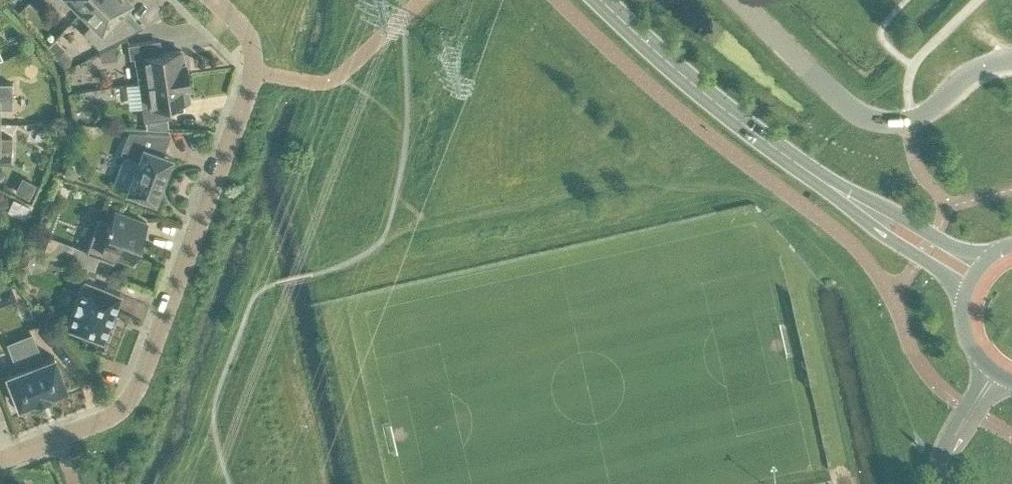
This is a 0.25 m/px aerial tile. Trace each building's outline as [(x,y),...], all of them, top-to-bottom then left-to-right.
[(80,8),(88,0),(72,0),(80,8)] [(80,8),(91,19),(81,29),(98,45),(135,27),(117,10),(127,0),(88,0),(80,8)] [(145,67),(147,78),(186,72),(184,61),(183,61),(181,48),(159,51),(156,49),(155,38),(127,42),(129,56),(133,56),(134,62),(141,67),(145,67)] [(167,115),(165,104),(167,100),(188,97),(186,85),(188,84),(186,72),(147,78),(137,80),(143,118),(145,118),(146,125),(168,127),(166,115),(167,115)] [(11,106),(11,81),(0,81),(0,106),(11,106)] [(154,198),(170,155),(162,152),(166,139),(169,133),(133,130),(128,130),(127,134),(120,151),(127,153),(138,157),(127,187),(154,198)] [(11,160),(11,135),(0,135),(0,160),(11,160)] [(73,179),(77,166),(64,162),(60,175),(73,179)] [(29,203),(13,195),(7,208),(23,215),(29,203)] [(131,259),(146,220),(114,208),(110,220),(97,216),(85,248),(72,243),(67,257),(93,266),(98,253),(112,258),(114,253),(131,259)] [(93,276),(96,268),(86,265),(84,272),(93,276)] [(66,324),(102,337),(119,291),(84,277),(66,324)] [(11,283),(0,287),(0,289),(5,302),(16,297),(11,283)] [(18,367),(6,372),(18,403),(65,385),(53,354),(41,358),(31,333),(8,342),(18,367)]
